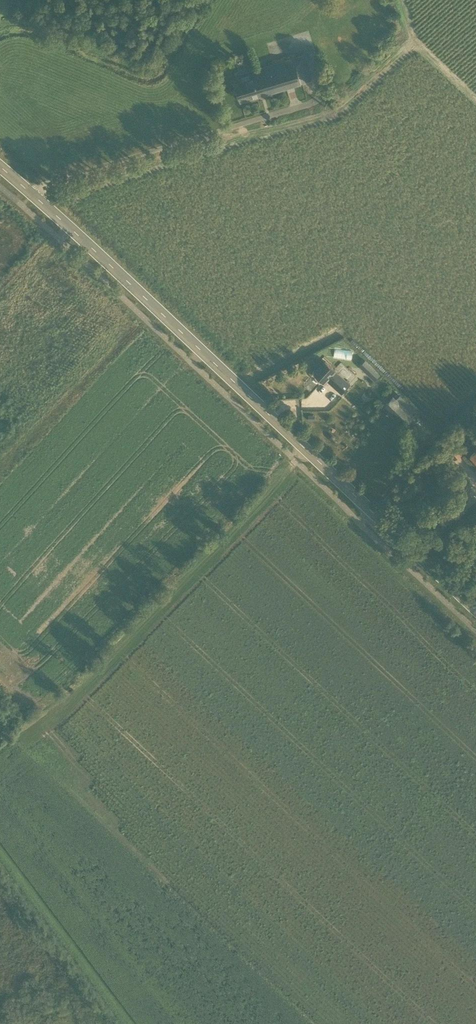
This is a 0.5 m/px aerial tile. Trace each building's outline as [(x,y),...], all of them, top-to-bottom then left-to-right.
[(250,72),(252,79),(235,84),(240,102),(312,80),(304,55),(250,72)] [(339,359),(352,359),(352,351),(339,351),(339,359)] [(381,374),(377,370),(366,359),(359,366),(371,377),(375,381),(381,374)] [(336,370),(326,361),(314,373),(325,383),(327,380),(342,393),(350,384),(335,371),(336,370)] [(383,407),(404,426),(414,416),(393,397),(383,407)] [(450,452),(456,448),(449,439),(443,444),(445,446),(450,452)]
